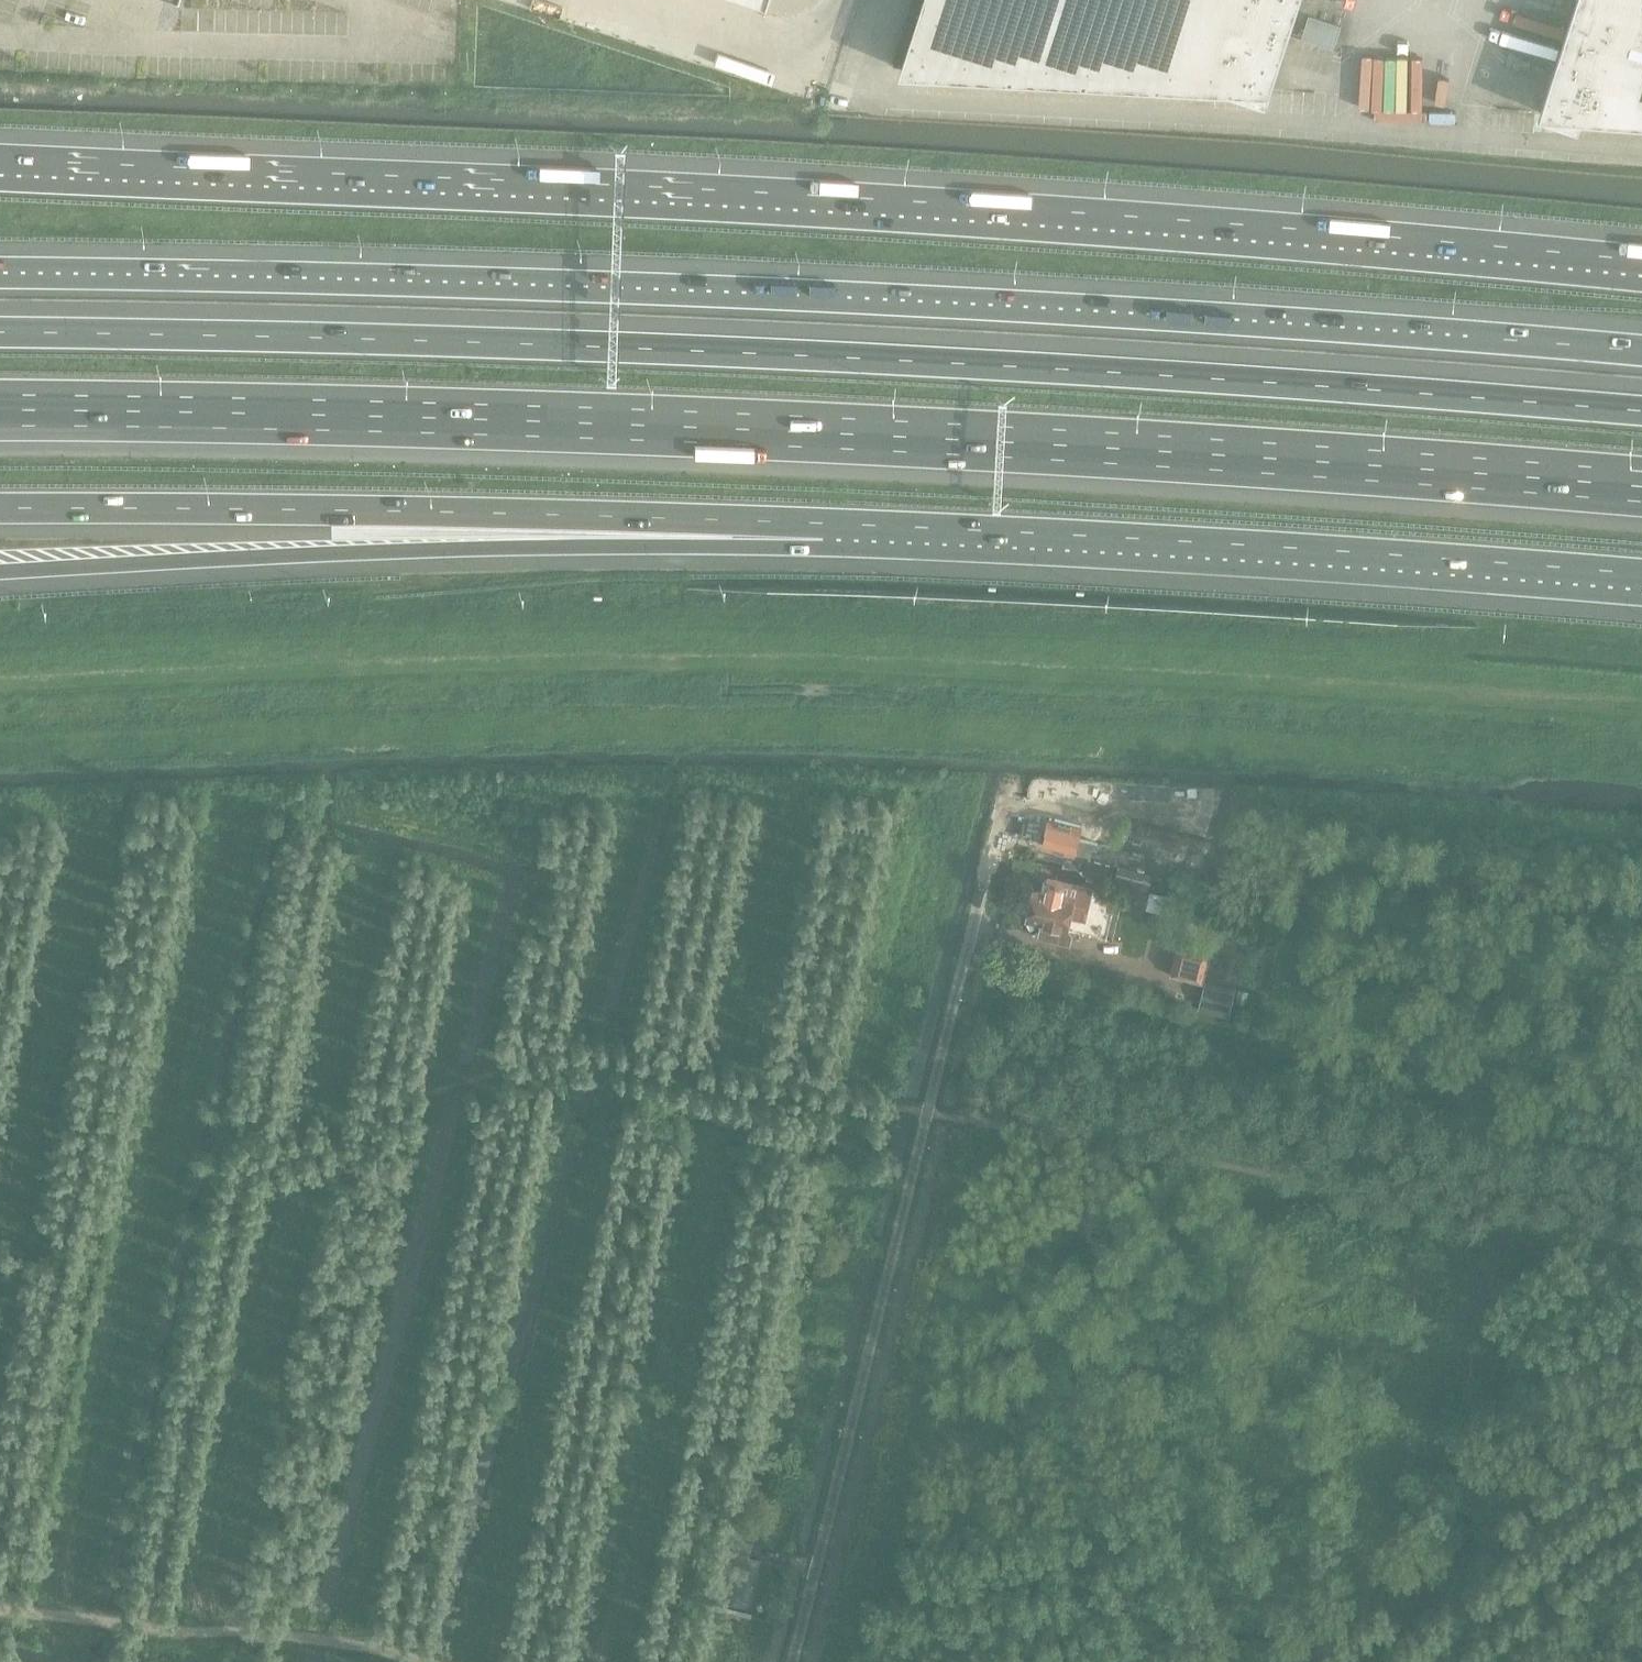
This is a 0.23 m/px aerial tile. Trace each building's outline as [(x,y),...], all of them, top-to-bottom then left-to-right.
[(1299,0),(924,0),(902,70),(1229,88),(1267,100),(1270,90),(1299,0)] [(1541,112),(1574,122),(1577,114),(1641,119),(1641,0),(1577,0),(1541,112)] [(1304,35),(1335,45),(1342,24),(1311,14),(1304,35)] [(1099,842),(1079,837),(1082,824),(1050,816),(1043,845),(1075,852),(1076,847),(1089,851),(1090,846),(1098,848),(1099,842)] [(1088,858),(1085,873),(1107,879),(1110,864),(1088,858)] [(1154,872),(1119,864),(1115,879),(1150,888),(1154,872)] [(1092,890),(1052,880),(1049,893),(1035,890),(1034,893),(1026,895),(1023,909),(1028,916),(1043,920),(1039,937),(1065,943),(1068,933),(1066,925),(1069,913),(1085,917),(1092,890)] [(1183,942),(1175,974),(1208,982),(1216,950),(1183,942)] [(1216,960),(1213,972),(1223,975),(1226,963),(1216,960)] [(1202,1006),(1234,1015),(1242,987),(1210,978),(1202,1006)]
